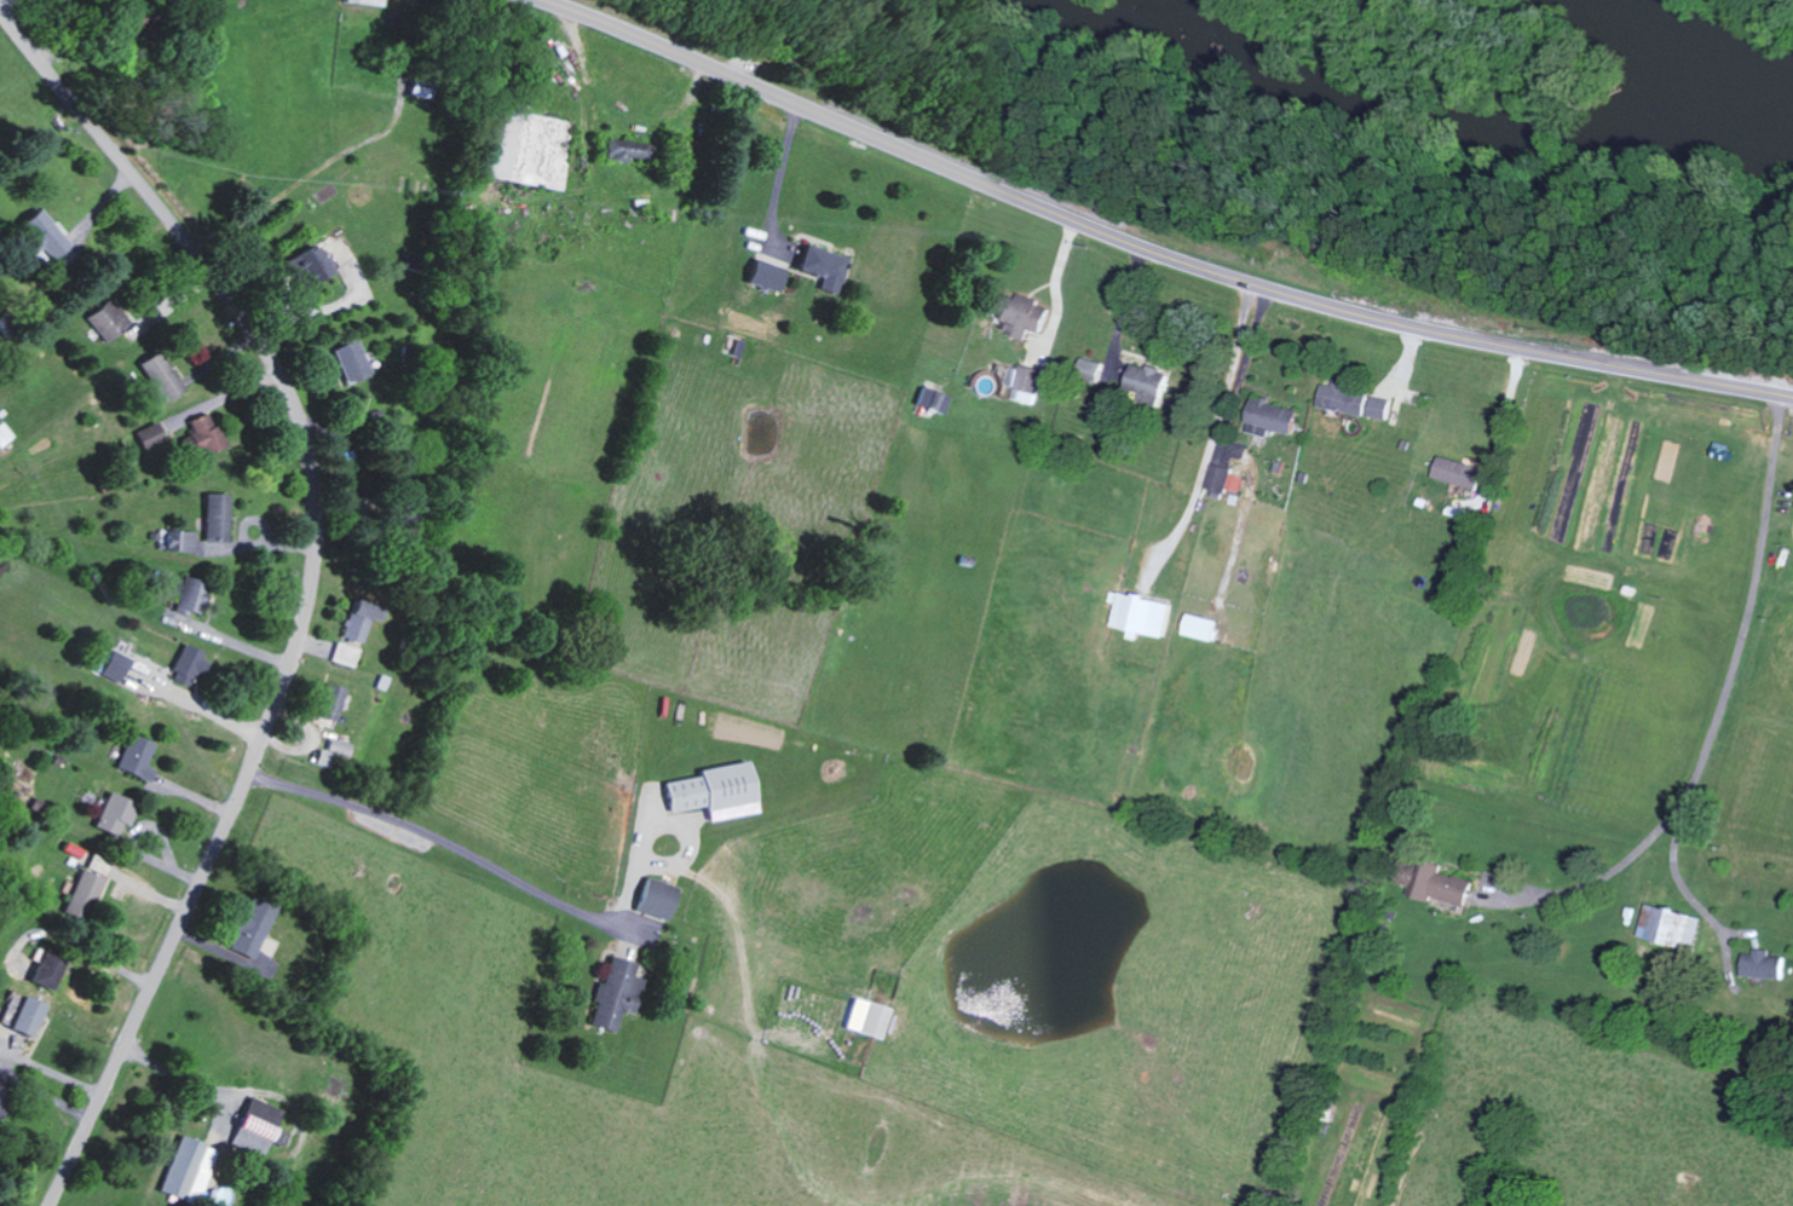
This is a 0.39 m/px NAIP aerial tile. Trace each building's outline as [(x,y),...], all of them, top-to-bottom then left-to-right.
[(609,159),(638,160),(639,144),(610,142),(609,159)] [(45,246),(57,259),(75,244),(43,208),(24,225),(44,248),(45,246)] [(297,256),(312,285),(338,271),(322,242),(297,256)] [(852,258),(811,242),(802,267),(825,276),(820,287),(838,294),(852,258)] [(752,283),(783,291),(790,266),(758,258),(752,283)] [(1045,332),(1051,306),(1041,304),(1043,298),(1009,291),(1000,330),(1030,337),(1032,329),(1045,332)] [(90,318),(112,342),(135,322),(113,297),(90,318)] [(350,383),(373,374),(359,338),(336,348),(350,383)] [(189,388),(163,349),(143,363),(170,402),(189,388)] [(1128,383),(1165,402),(1178,375),(1155,363),(1152,368),(1139,361),(1128,383)] [(1043,370),(1016,363),(1011,384),(1019,386),(1016,398),(1035,403),(1043,370)] [(1322,406),(1396,418),(1399,396),(1336,386),(1336,385),(1326,383),(1322,406)] [(949,412),(955,394),(925,385),(919,403),(949,412)] [(1303,410),(1259,399),(1251,430),(1271,435),(1273,427),(1297,434),(1303,410)] [(189,421),(206,456),(229,445),(212,410),(189,421)] [(18,435),(7,420),(0,425),(0,443),(2,447),(18,435)] [(139,429),(147,450),(170,442),(162,421),(139,429)] [(1434,475),(1481,488),(1487,467),(1440,454),(1434,475)] [(1209,485),(1242,494),(1247,475),(1235,472),(1237,468),(1215,461),(1209,485)] [(168,529),(168,550),(216,551),(217,541),(230,541),(232,493),(207,492),(206,539),(197,539),(197,530),(168,529)] [(204,616),(213,586),(186,579),(178,609),(204,616)] [(1117,625),(1132,628),(1131,635),(1141,637),(1142,631),(1170,636),(1177,601),(1123,590),(1117,625)] [(382,621),(386,606),(357,598),(346,636),(365,641),(371,618),(382,621)] [(1190,635),(1224,639),(1227,618),(1193,614),(1190,635)] [(361,647),(338,640),(332,660),(355,666),(361,647)] [(196,684),(211,652),(188,641),(173,673),(196,684)] [(134,657),(115,649),(105,674),(124,682),(134,657)] [(338,720),(349,688),(330,682),(318,714),(338,720)] [(118,766),(152,781),(157,769),(148,765),(158,743),(133,733),(118,766)] [(350,755),(353,744),(331,737),(327,750),(322,748),(317,761),(337,768),(342,752),(350,755)] [(714,820),(764,812),(756,760),(702,769),(703,775),(669,781),(674,812),(711,805),(714,820)] [(142,803),(112,790),(97,826),(120,836),(126,823),(132,825),(142,803)] [(1469,907),(1477,879),(1438,867),(1430,895),(1469,907)] [(638,910),(672,920),(682,886),(647,877),(638,910)] [(256,959),(277,906),(252,896),(231,948),(256,959)] [(1642,937),(1698,947),(1704,913),(1648,903),(1642,937)] [(1791,956),(1776,956),(1776,951),(1747,950),(1746,976),(1791,977),(1791,956)] [(592,1024),(618,1032),(625,1009),(636,1012),(650,966),(615,955),(606,981),(601,980),(594,1001),(599,1002),(592,1024)] [(14,1029),(37,1037),(48,1007),(25,998),(14,1029)] [(885,1038),(894,1007),(871,1000),(861,1031),(885,1038)] [(234,1143),(268,1156),(286,1110),(253,1097),(234,1143)] [(162,1189),(200,1202),(220,1146),(182,1132),(162,1189)]
